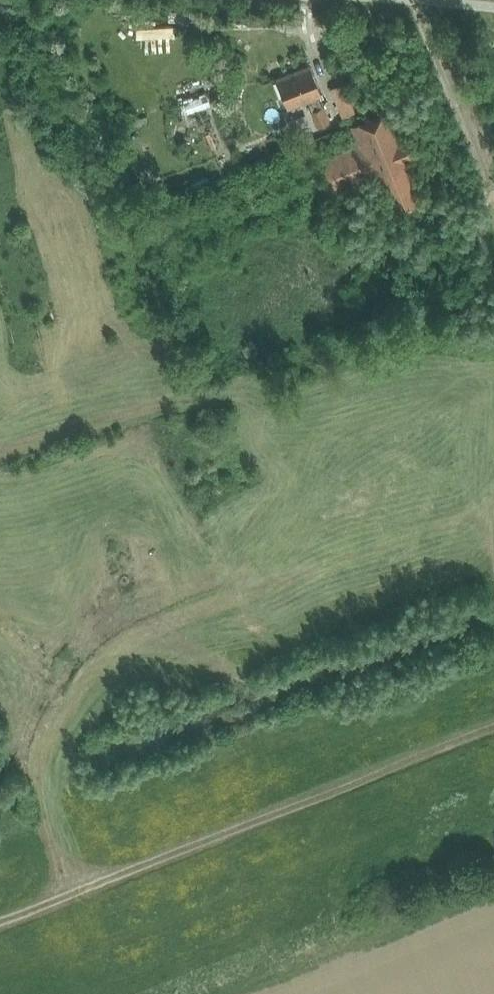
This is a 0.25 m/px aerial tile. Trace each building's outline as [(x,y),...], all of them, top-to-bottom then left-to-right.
[(172,25),(134,24),(134,39),(171,40),(172,25)] [(317,96),(320,94),(309,66),(275,79),(287,108),(307,100),(311,111),(317,127),(329,122),(322,106),(317,96)] [(330,89),(342,117),(354,112),(341,84),(330,89)] [(187,116),(210,108),(204,93),(181,101),(187,116)] [(358,145),(316,162),(330,195),(348,188),(352,198),(366,192),(362,182),(372,178),(387,215),(424,200),(407,157),(417,153),(411,138),(400,142),(387,111),(351,126),(358,145)]
